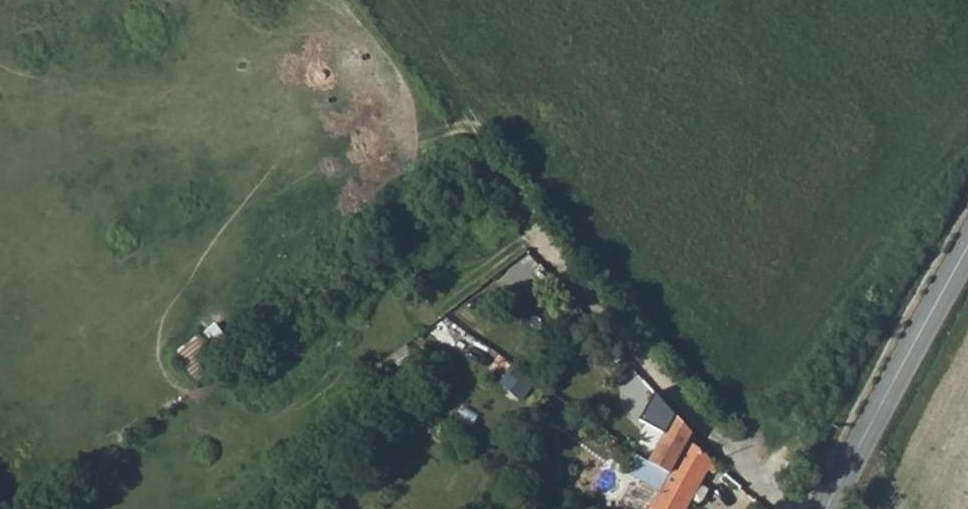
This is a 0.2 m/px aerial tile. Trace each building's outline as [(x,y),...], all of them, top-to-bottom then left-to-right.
[(469,301),(459,323),(486,336),(497,313),(469,301)] [(521,394),(532,380),(512,365),(501,379),(521,394)] [(714,462),(688,440),(651,508),(688,508),(714,462)]
